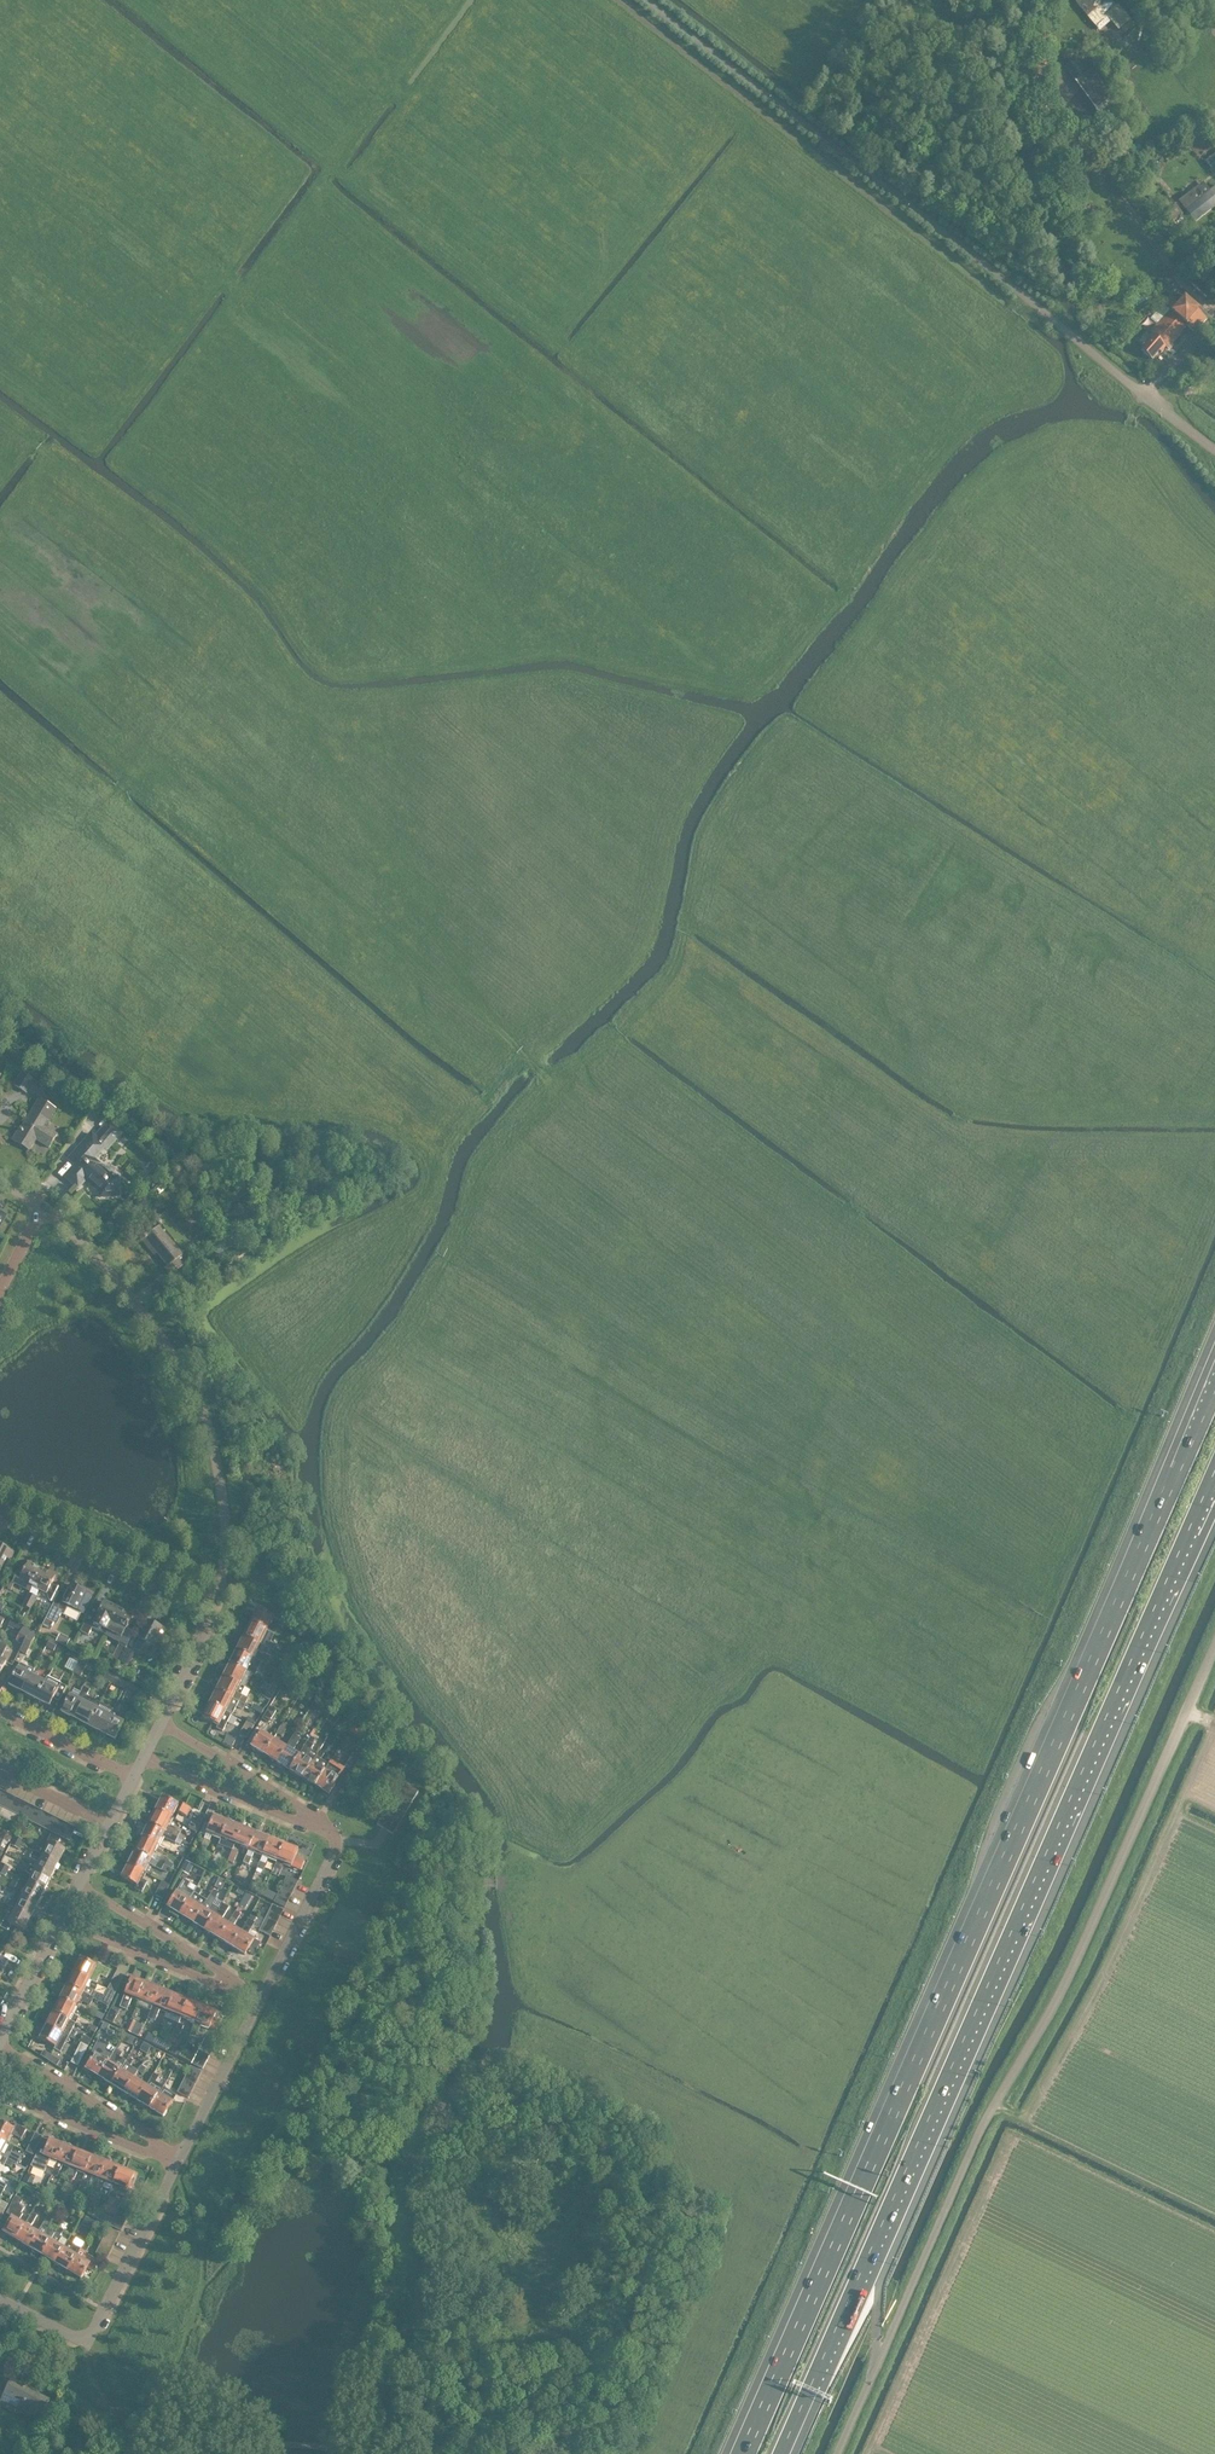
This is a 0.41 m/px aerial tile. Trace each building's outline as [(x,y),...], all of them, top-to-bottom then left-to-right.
[(1075,0),(1086,14),(1093,22),(1109,9),(1122,26),(1130,19),(1116,3),(1115,4),(1111,0),(1075,0)] [(1076,56),(1064,65),(1074,79),(1086,70),(1076,56)] [(1205,116),(1194,116),(1194,128),(1206,128),(1205,116)] [(1185,208),(1195,221),(1214,205),(1214,185),(1210,189),(1185,208)] [(1177,203),(1166,211),(1173,220),(1184,212),(1177,203)] [(1206,295),(1214,285),(1214,266),(1210,262),(1192,283),(1206,295)] [(1143,289),(1134,294),(1139,302),(1148,298),(1143,289)] [(1148,339),(1149,340),(1142,348),(1153,358),(1160,350),(1162,351),(1167,345),(1169,347),(1189,324),(1196,330),(1208,316),(1183,295),(1182,296),(1175,290),(1150,318),(1157,324),(1151,332),(1153,333),(1148,339)] [(1,1054),(7,1058),(5,1061),(11,1064),(16,1057),(4,1049),(1,1054)] [(30,1086),(42,1094),(46,1088),(21,1073),(14,1084),(26,1092),(30,1086)] [(20,1129),(19,1128),(12,1139),(30,1150),(37,1139),(50,1147),(58,1134),(45,1126),(55,1108),(39,1098),(20,1129)] [(108,1116),(94,1132),(89,1128),(67,1154),(67,1155),(68,1154),(75,1160),(65,1171),(77,1182),(88,1170),(92,1174),(90,1176),(100,1184),(100,1196),(119,1195),(118,1175),(111,1175),(98,1163),(99,1163),(89,1154),(102,1140),(106,1143),(120,1127),(108,1116)] [(167,1168),(158,1160),(143,1177),(152,1185),(167,1168)] [(143,1240),(151,1250),(154,1248),(167,1265),(165,1267),(170,1274),(183,1264),(178,1258),(182,1254),(159,1226),(143,1240)] [(217,1242),(209,1233),(203,1240),(210,1248),(217,1242)] [(0,1545),(0,1570),(2,1567),(6,1558),(10,1560),(13,1552),(10,1551),(0,1545)] [(33,1586),(42,1569),(28,1562),(21,1575),(17,1573),(12,1581),(22,1586),(24,1581),(33,1586)] [(55,1576),(42,1569),(33,1586),(27,1598),(30,1599),(29,1601),(33,1603),(36,1596),(39,1589),(40,1589),(39,1591),(45,1594),(46,1593),(47,1593),(49,1599),(51,1600),(51,1601),(59,1586),(58,1586),(58,1587),(51,1583),(55,1576)] [(59,1591),(42,1624),(50,1628),(54,1621),(56,1622),(61,1612),(64,1614),(68,1605),(83,1612),(92,1595),(84,1591),(85,1589),(78,1585),(77,1587),(71,1584),(66,1595),(59,1591)] [(27,1598),(23,1605),(30,1608),(33,1603),(29,1601),(30,1599),(27,1598)] [(92,1629),(104,1636),(119,1608),(105,1601),(101,1608),(94,1605),(80,1633),(88,1637),(92,1629)] [(290,1615),(272,1606),(268,1613),(258,1608),(251,1622),(268,1631),(274,1633),(282,1617),(287,1620),(290,1615)] [(133,1615),(119,1608),(104,1636),(118,1643),(119,1646),(112,1659),(118,1662),(134,1631),(127,1627),(133,1615)] [(22,1610),(18,1617),(25,1621),(29,1613),(22,1610)] [(142,1647),(145,1641),(153,1645),(162,1628),(147,1620),(138,1638),(135,1644),(142,1647)] [(251,1622),(244,1635),(272,1650),(275,1644),(269,1641),(270,1640),(265,1637),(268,1631),(251,1622)] [(23,1643),(30,1629),(23,1625),(16,1639),(23,1643)] [(23,1643),(19,1649),(26,1653),(36,1632),(30,1629),(23,1643)] [(70,1638),(60,1633),(56,1640),(66,1645),(70,1638)] [(244,1635),(237,1649),(254,1657),(258,1650),(264,1653),(264,1652),(270,1654),(272,1650),(244,1635)] [(56,1643),(49,1639),(46,1646),(53,1650),(56,1643)] [(132,1650),(126,1647),(119,1660),(125,1663),(132,1650)] [(261,1661),(254,1657),(237,1649),(230,1662),(246,1670),(252,1673),(254,1674),(261,1661)] [(74,1671),(82,1657),(74,1653),(70,1660),(77,1664),(74,1671)] [(82,1657),(74,1671),(81,1675),(88,1660),(82,1657)] [(223,1675),(242,1685),(245,1686),(252,1673),(246,1670),(230,1662),(223,1675)] [(31,1674),(33,1670),(34,1670),(20,1663),(9,1685),(22,1692),(31,1674)] [(33,1670),(31,1674),(22,1692),(36,1699),(45,1681),(38,1678),(37,1673),(33,1670)] [(110,1681),(114,1674),(106,1670),(103,1677),(110,1681)] [(121,1677),(114,1674),(110,1681),(118,1684),(121,1677)] [(223,1675),(216,1689),(245,1704),(248,1697),(238,1692),(242,1685),(223,1675)] [(45,1681),(36,1699),(50,1706),(54,1698),(59,1701),(67,1686),(47,1676),(45,1681)] [(139,1686),(128,1680),(124,1688),(136,1693),(139,1686)] [(271,1700),(279,1687),(274,1684),(266,1697),(271,1700)] [(82,1685),(76,1698),(70,1694),(61,1711),(75,1718),(87,1695),(90,1689),(82,1685)] [(216,1689),(210,1702),(227,1711),(232,1714),(236,1705),(243,1708),(245,1704),(216,1689)] [(88,1725),(97,1708),(100,1702),(87,1695),(75,1718),(88,1725)] [(88,1725),(102,1732),(110,1715),(113,1709),(113,1708),(100,1702),(97,1708),(88,1725)] [(227,1721),(223,1719),(227,1711),(210,1702),(203,1716),(218,1724),(216,1727),(223,1730),(227,1721)] [(313,1702),(310,1707),(316,1711),(319,1706),(313,1702)] [(261,1712),(263,1707),(253,1703),(251,1707),(261,1712)] [(276,1710),(269,1706),(262,1718),(268,1721),(276,1710)] [(124,1722),(117,1718),(120,1713),(113,1709),(110,1715),(102,1732),(115,1739),(124,1722)] [(332,1712),(328,1718),(335,1723),(339,1716),(332,1712)] [(246,1737),(253,1725),(246,1721),(239,1733),(246,1737)] [(354,1724),(350,1730),(356,1733),(360,1727),(354,1724)] [(333,1727),(330,1732),(336,1736),(341,1729),(334,1725),(333,1727)] [(280,1727),(277,1732),(282,1735),(285,1730),(280,1727)] [(251,1746),(264,1754),(273,1738),(260,1730),(251,1746)] [(286,1746),(277,1762),(289,1770),(299,1754),(293,1750),(301,1737),(294,1733),(286,1746)] [(307,1740),(313,1743),(314,1740),(316,1737),(311,1734),(307,1740)] [(273,1738),(264,1754),(277,1762),(286,1746),(273,1738)] [(299,1754),(289,1770),(302,1778),(312,1762),(315,1756),(309,1752),(314,1744),(313,1743),(307,1740),(299,1754)] [(354,1752),(345,1766),(353,1771),(361,1756),(354,1752)] [(312,1762),(302,1778),(315,1785),(325,1770),(324,1770),(318,1766),(323,1758),(316,1754),(315,1756),(312,1762)] [(315,1785),(328,1794),(338,1778),(345,1766),(332,1758),(324,1770),(325,1770),(315,1785)] [(377,1824),(393,1833),(419,1791),(403,1782),(377,1824)] [(2,1806),(9,1793),(2,1790),(0,1794),(0,1804),(2,1806)] [(2,1806),(6,1807),(9,1809),(16,1796),(9,1793),(2,1806)] [(180,1801),(178,1803),(163,1795),(156,1809),(171,1817),(172,1816),(175,1818),(179,1811),(187,1815),(191,1807),(180,1801)] [(9,1809),(16,1813),(22,1800),(16,1796),(9,1809)] [(16,1813),(22,1816),(29,1803),(22,1800),(16,1813)] [(22,1816),(23,1816),(29,1819),(36,1807),(29,1803),(22,1816)] [(36,1807),(29,1819),(36,1823),(42,1810),(36,1807)] [(173,1818),(171,1817),(156,1809),(149,1822),(165,1830),(177,1837),(182,1839),(183,1836),(182,1834),(180,1833),(181,1830),(170,1825),(173,1818)] [(42,1810),(36,1823),(42,1826),(49,1813),(42,1810)] [(189,1825),(197,1829),(204,1815),(196,1811),(189,1825)] [(42,1826),(49,1829),(55,1817),(49,1813),(42,1826)] [(207,1831),(204,1837),(210,1840),(212,1833),(221,1837),(228,1820),(214,1814),(207,1831)] [(49,1829),(56,1833),(62,1820),(55,1817),(49,1829)] [(63,1836),(69,1824),(62,1820),(56,1833),(63,1836)] [(242,1825),(228,1820),(221,1837),(235,1843),(242,1825)] [(149,1822),(142,1835),(158,1844),(160,1845),(164,1836),(175,1842),(177,1837),(165,1830),(149,1822)] [(76,1827),(69,1824),(63,1836),(69,1840),(76,1827)] [(242,1825),(235,1843),(249,1848),(256,1831),(242,1825)] [(2,1828),(0,1833),(10,1838),(12,1833),(2,1828)] [(256,1831),(249,1848),(263,1854),(270,1837),(256,1831)] [(0,1833),(0,1838),(8,1841),(10,1838),(0,1833)] [(23,1839),(14,1835),(12,1839),(21,1844),(23,1839)] [(135,1849),(151,1857),(164,1863),(169,1866),(171,1867),(173,1863),(167,1858),(154,1852),(158,1844),(142,1835),(135,1849)] [(204,1837),(202,1843),(207,1846),(210,1840),(204,1837)] [(263,1854),(260,1861),(266,1863),(269,1856),(277,1860),(284,1842),(270,1837),(263,1854)] [(21,1844),(12,1839),(10,1843),(19,1848),(21,1844)] [(43,1855),(58,1863),(65,1849),(50,1841),(43,1855)] [(273,1870),(272,1872),(279,1874),(284,1862),(301,1869),(305,1860),(295,1856),(299,1848),(284,1842),(277,1860),(273,1870)] [(222,1853),(224,1847),(218,1844),(215,1851),(222,1853)] [(135,1849),(129,1862),(144,1870),(148,1863),(161,1869),(162,1868),(164,1863),(158,1861),(151,1857),(135,1849)] [(238,1852),(233,1849),(228,1860),(234,1862),(238,1852)] [(51,1876),(58,1863),(43,1855),(33,1850),(30,1857),(39,1861),(36,1868),(51,1876)] [(247,1856),(244,1862),(251,1865),(253,1859),(247,1856)] [(189,1873),(193,1863),(189,1861),(186,1859),(181,1869),(189,1873)] [(0,1863),(0,1867),(7,1871),(9,1867),(1,1862),(0,1863)] [(147,1881),(141,1877),(144,1870),(129,1862),(122,1876),(137,1884),(135,1888),(142,1891),(147,1881)] [(45,1890),(51,1876),(36,1868),(28,1865),(25,1871),(32,1875),(29,1882),(45,1890)] [(243,1883),(245,1878),(238,1874),(236,1879),(243,1883)] [(287,1875),(284,1881),(295,1886),(298,1880),(287,1875)] [(45,1890),(29,1882),(18,1876),(11,1889),(16,1892),(38,1903),(45,1890)] [(166,1905),(180,1914),(189,1898),(193,1891),(187,1887),(190,1882),(182,1878),(176,1890),(166,1905)] [(156,1894),(162,1898),(169,1884),(163,1880),(156,1894)] [(261,1893),(264,1887),(250,1880),(247,1886),(261,1893)] [(284,1881),(282,1885),(281,1887),(292,1892),(295,1886),(284,1881)] [(189,1898),(180,1914),(193,1921),(202,1906),(206,1899),(199,1895),(202,1890),(196,1887),(193,1891),(189,1898)] [(278,1893),(278,1894),(289,1899),(292,1892),(281,1887),(278,1893)] [(214,1897),(217,1891),(213,1889),(209,1894),(214,1897)] [(272,1890),(268,1897),(275,1900),(278,1894),(278,1893),(272,1890)] [(245,1891),(242,1897),(249,1901),(253,1895),(245,1891)] [(9,1905),(10,1906),(31,1916),(38,1903),(16,1892),(9,1905)] [(219,1908),(213,1904),(216,1898),(214,1897),(209,1894),(206,1899),(202,1906),(193,1921),(206,1929),(215,1914),(219,1908)] [(278,1894),(275,1900),(285,1906),(289,1899),(278,1894)] [(206,1929),(219,1937),(228,1922),(222,1918),(229,1906),(222,1902),(215,1914),(206,1929)] [(273,1903),(270,1910),(280,1915),(284,1908),(273,1903)] [(31,1916),(10,1906),(3,1919),(0,1917),(0,1926),(13,1933),(13,1932),(18,1927),(24,1930),(31,1916)] [(219,1937),(232,1945),(241,1929),(233,1925),(241,1912),(235,1909),(228,1922),(219,1937)] [(270,1910),(267,1914),(266,1916),(277,1921),(280,1915),(270,1910)] [(263,1922),(274,1927),(277,1921),(266,1916),(263,1922)] [(232,1945),(245,1953),(254,1937),(248,1934),(255,1922),(248,1918),(241,1929),(232,1945)] [(274,1927),(263,1922),(260,1929),(270,1934),(274,1927)] [(73,1970),(90,1979),(97,1982),(101,1974),(106,1977),(110,1969),(97,1962),(96,1965),(81,1957),(73,1970)] [(90,1979),(73,1970),(67,1984),(83,1993),(89,1996),(92,1990),(93,1989),(87,1985),(90,1979)] [(108,1987),(115,1991),(123,1977),(115,1973),(108,1987)] [(139,1999),(146,1981),(131,1976),(124,1993),(119,2006),(125,2008),(130,1995),(139,1999)] [(136,2004),(150,2010),(160,1987),(146,1981),(139,1999),(136,2004)] [(67,1984),(60,1997),(77,2006),(78,2007),(82,2000),(89,2003),(92,1997),(89,1996),(83,1993),(67,1984)] [(174,1993),(160,1987),(150,2010),(148,2017),(155,2020),(160,2007),(167,2010),(174,1993)] [(92,1990),(89,1996),(92,1997),(101,2002),(107,2005),(108,2005),(111,2000),(103,1996),(92,1990)] [(164,2017),(178,2022),(181,2015),(188,1998),(174,1993),(164,2017)] [(60,1997),(53,2011),(77,2023),(79,2017),(72,2014),(77,2006),(60,1997)] [(188,1998),(181,2015),(194,2021),(201,2004),(188,1998)] [(195,2021),(190,2034),(195,2036),(197,2030),(199,2030),(201,2024),(209,2027),(216,2010),(201,2004),(195,2021)] [(120,2009),(112,2005),(105,2019),(113,2023),(120,2009)] [(102,2017),(104,2013),(97,2009),(95,2014),(102,2017)] [(76,2023),(53,2011),(46,2024),(63,2033),(70,2036),(76,2023)] [(130,2018),(125,2028),(130,2031),(136,2020),(130,2018)] [(184,2024),(178,2021),(175,2028),(181,2031),(184,2024)] [(87,2027),(95,2031),(97,2026),(90,2022),(87,2027)] [(109,2024),(103,2022),(100,2027),(106,2030),(109,2024)] [(60,2051),(68,2035),(63,2033),(46,2024),(39,2038),(55,2046),(53,2048),(60,2051)] [(133,2045),(137,2038),(125,2031),(121,2039),(133,2045)] [(144,2038),(152,2041),(156,2035),(148,2031),(144,2038)] [(80,2041),(88,2045),(92,2037),(84,2033),(80,2041)] [(156,2035),(152,2041),(166,2048),(169,2041),(156,2035)] [(205,2037),(202,2043),(212,2049),(216,2042),(205,2037)] [(85,2068),(98,2076),(107,2061),(115,2048),(99,2038),(91,2052),(94,2054),(85,2068)] [(140,2048),(147,2051),(151,2044),(144,2040),(140,2048)] [(78,2065),(87,2046),(88,2045),(80,2041),(71,2061),(78,2065)] [(202,2043),(200,2046),(199,2050),(209,2055),(212,2049),(202,2043)] [(172,2051),(179,2055),(182,2050),(174,2046),(172,2051)] [(98,2076),(111,2084),(120,2068),(114,2065),(123,2052),(115,2048),(107,2061),(98,2076)] [(195,2056),(206,2061),(209,2055),(199,2050),(195,2056)] [(51,2060),(54,2056),(48,2052),(45,2057),(51,2060)] [(111,2084),(124,2092),(137,2070),(130,2066),(133,2059),(128,2055),(120,2069),(111,2084)] [(192,2062),(202,2068),(206,2061),(195,2056),(192,2062)] [(141,2063),(137,2069),(142,2072),(146,2066),(141,2063)] [(187,2071),(198,2077),(201,2071),(190,2066),(187,2071)] [(154,2071),(150,2077),(155,2080),(159,2075),(154,2071)] [(195,2083),(195,2082),(198,2077),(187,2071),(184,2078),(195,2083)] [(133,2076),(124,2092),(136,2100),(146,2084),(133,2076)] [(191,2090),(195,2083),(184,2078),(181,2084),(191,2090)] [(149,2108),(162,2116),(172,2100),(165,2096),(173,2084),(167,2080),(159,2092),(149,2108)] [(136,2100),(149,2108),(159,2092),(146,2084),(136,2100)] [(177,2091),(188,2097),(191,2090),(181,2084),(177,2091)] [(7,2141),(11,2133),(21,2138),(26,2128),(16,2123),(13,2127),(0,2120),(0,2138),(7,2141)] [(26,2150),(33,2154),(42,2135),(35,2131),(26,2150)] [(57,2160),(64,2143),(49,2137),(47,2143),(42,2141),(41,2141),(29,2164),(43,2170),(45,2163),(46,2163),(49,2157),(57,2160)] [(78,2149),(64,2143),(57,2160),(52,2173),(57,2175),(62,2162),(71,2165),(78,2149)] [(92,2154),(78,2149),(71,2165),(65,2178),(71,2180),(72,2176),(74,2176),(77,2168),(85,2171),(92,2154)] [(106,2160),(92,2154),(85,2171),(80,2184),(85,2186),(88,2180),(89,2180),(92,2174),(99,2177),(106,2160)] [(0,2155),(0,2163),(4,2165),(5,2163),(11,2166),(13,2161),(7,2158),(0,2155)] [(120,2165),(106,2160),(99,2177),(94,2188),(93,2189),(100,2192),(103,2185),(110,2188),(120,2165)] [(134,2171),(120,2165),(110,2188),(109,2193),(108,2195),(109,2195),(115,2198),(117,2193),(131,2198),(134,2191),(127,2188),(134,2171)] [(33,2176),(27,2173),(23,2180),(29,2183),(33,2176)] [(41,2193),(33,2189),(31,2194),(39,2198),(41,2193)] [(2,2230),(15,2238),(25,2223),(19,2220),(23,2213),(22,2212),(25,2206),(20,2203),(23,2199),(15,2195),(5,2212),(11,2215),(2,2230)] [(54,2200),(48,2197),(45,2203),(51,2206),(54,2200)] [(123,2198),(120,2204),(130,2210),(134,2203),(123,2198)] [(127,2216),(130,2210),(120,2204),(116,2211),(127,2216)] [(15,2238),(28,2246),(37,2230),(30,2226),(37,2213),(32,2210),(25,2223),(15,2238)] [(124,2223),(127,2217),(127,2216),(116,2211),(113,2217),(124,2223)] [(95,2220),(86,2216),(82,2223),(91,2228),(95,2220)] [(110,2223),(121,2229),(124,2223),(113,2217),(110,2223)] [(28,2246),(41,2254),(50,2238),(55,2231),(47,2227),(50,2221),(45,2218),(37,2230),(28,2246)] [(60,2222),(58,2226),(63,2229),(65,2225),(67,2222),(62,2219),(60,2222)] [(41,2254),(54,2262),(68,2239),(60,2235),(63,2229),(58,2226),(55,2231),(50,2238),(41,2254)] [(105,2233),(116,2238),(119,2232),(108,2227),(105,2233)] [(54,2262),(67,2270),(76,2254),(81,2246),(73,2242),(76,2236),(71,2233),(68,2239),(54,2262)] [(102,2239),(112,2245),(116,2238),(105,2233),(102,2239)] [(102,2239),(99,2246),(109,2251),(112,2245),(102,2239)] [(67,2270),(80,2278),(87,2267),(91,2269),(98,2258),(85,2251),(89,2244),(84,2241),(81,2246),(76,2254),(67,2270)] [(95,2252),(106,2257),(109,2251),(99,2246),(95,2252)] [(12,2411),(14,2407),(40,2421),(49,2402),(38,2396),(39,2393),(24,2385),(20,2393),(9,2387),(0,2404),(0,2405),(12,2411)]
